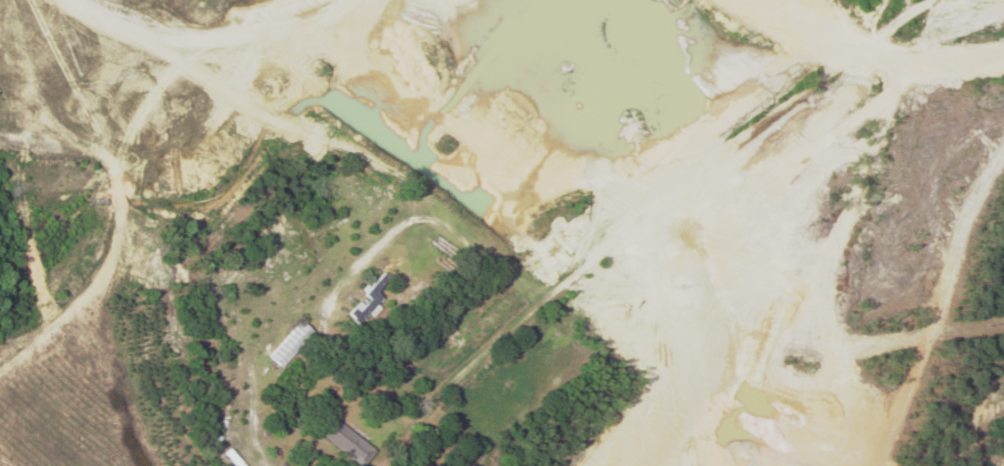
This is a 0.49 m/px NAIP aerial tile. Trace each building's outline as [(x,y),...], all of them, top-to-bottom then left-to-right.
[(379,294),(393,280),(384,272),(365,294),(368,297),(350,316),(362,327),(386,300),(379,294)] [(316,336),(304,323),(270,356),(283,369),(316,336)] [(376,452),(337,420),(324,436),(361,465),(365,465),(376,452)]
